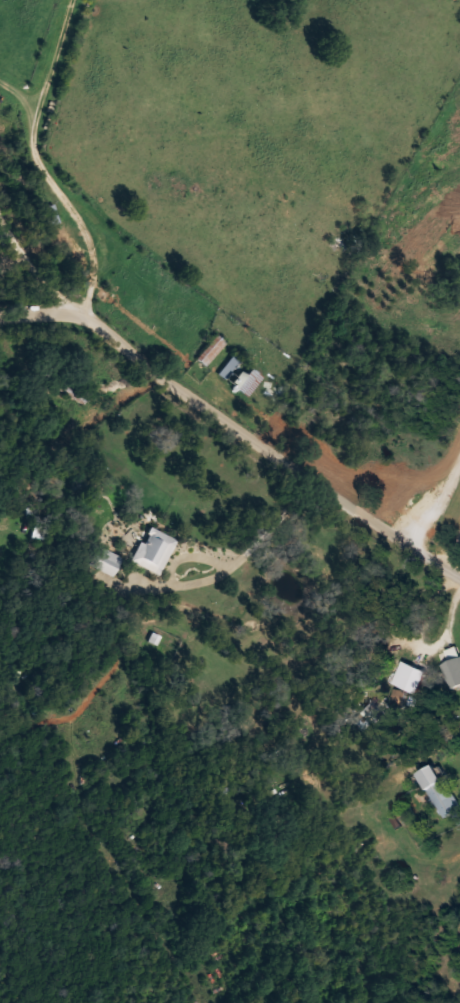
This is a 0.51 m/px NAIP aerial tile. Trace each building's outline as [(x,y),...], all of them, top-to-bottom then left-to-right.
[(197,358),(206,366),(227,342),(218,334),(197,358)] [(248,397),(264,377),(235,353),(219,373),(248,397)] [(84,403),(88,395),(61,381),(57,389),(84,403)] [(162,574),(176,539),(147,527),(132,562),(162,574)] [(113,576),(123,559),(105,549),(95,566),(113,576)] [(453,691),(459,688),(459,646),(447,651),(452,662),(443,666),(453,691)] [(387,708),(369,698),(359,716),(376,726),(387,708)] [(446,818),(459,810),(459,802),(437,765),(420,776),(446,818)] [(398,783),(406,797),(416,791),(407,778),(398,783)]
